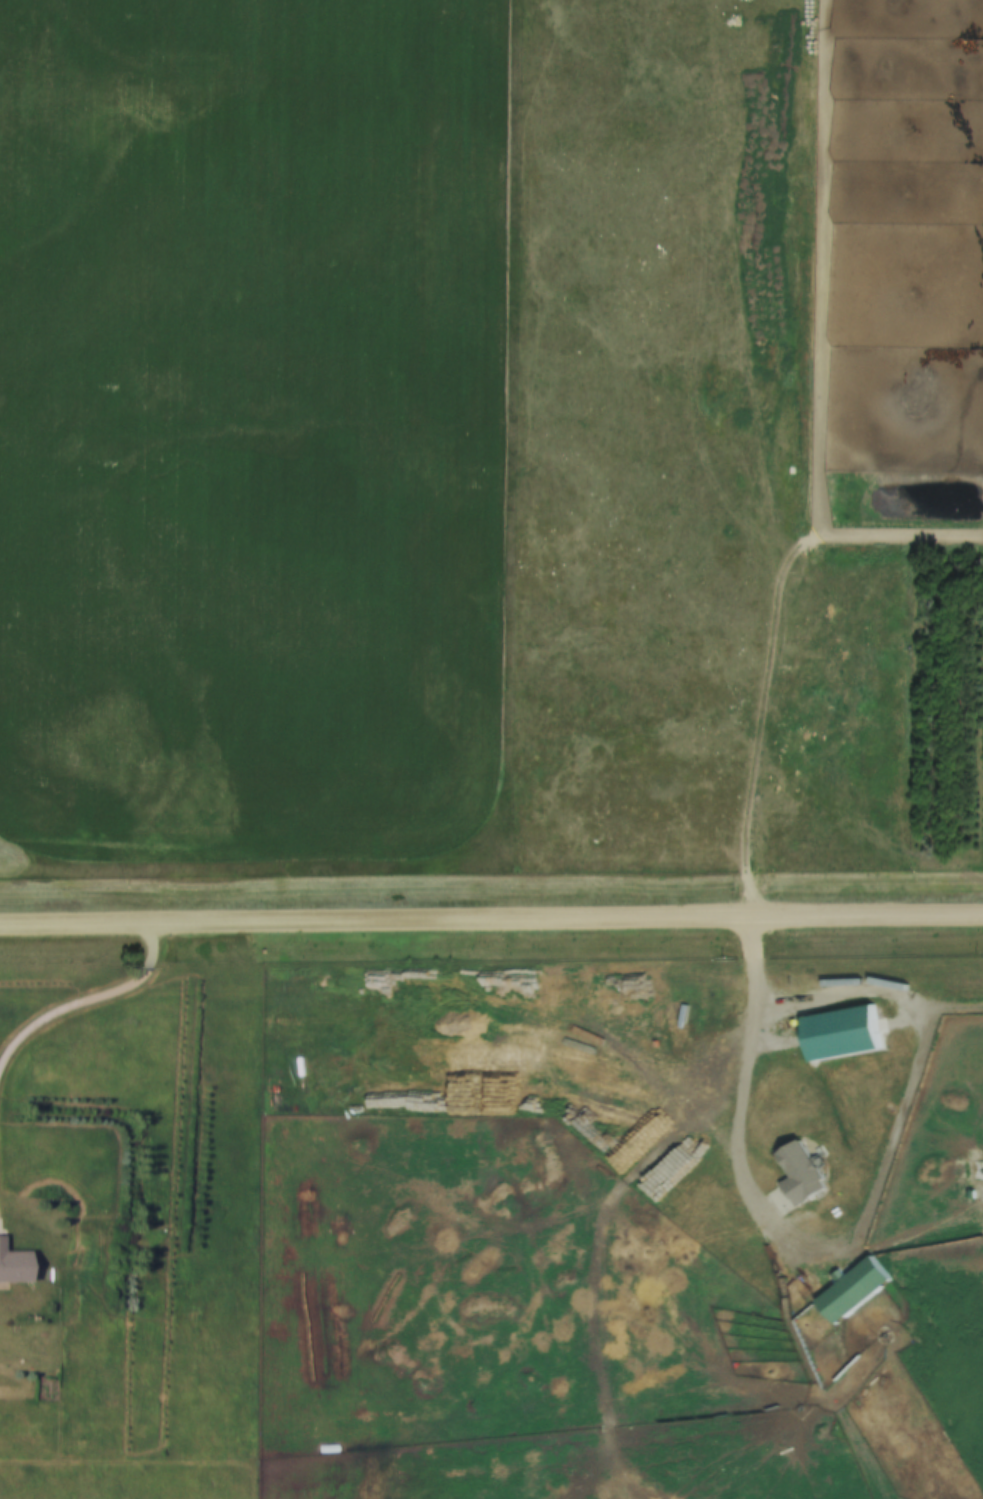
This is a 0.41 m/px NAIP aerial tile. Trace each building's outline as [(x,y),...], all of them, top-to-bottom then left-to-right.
[(884,1048),(877,1003),(806,1015),(813,1060),(884,1048)] [(799,1206),(832,1186),(803,1138),(780,1152),(794,1177),(785,1182),(799,1206)] [(31,1250),(5,1250),(5,1235),(0,1235),(0,1281),(31,1281),(31,1250)] [(819,1299),(838,1323),(894,1278),(875,1254),(819,1299)]
